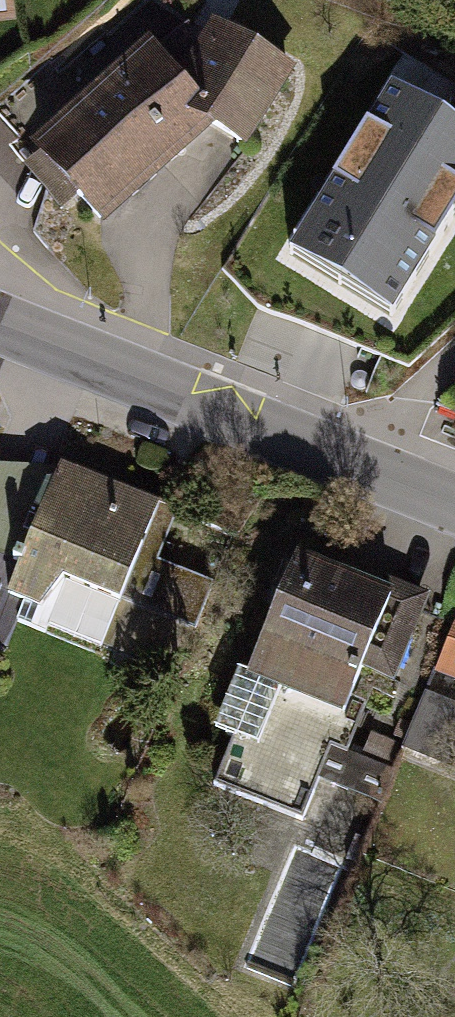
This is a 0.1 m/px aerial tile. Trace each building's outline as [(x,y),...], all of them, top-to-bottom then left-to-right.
[(152,53),(41,153),(43,154),(80,195),(100,217),(205,123),(240,144),(286,69),(219,27),(214,37),(188,21),(153,54),(152,53)] [(392,89),(311,220),(360,249),(352,262),(405,295),(454,215),(454,128),(448,124),(432,150),(417,141),(433,115),(392,89)] [(80,195),(43,154),(26,170),(63,210),(80,195)] [(360,249),(311,220),(290,254),(392,317),(405,295),(352,262),(360,249)] [(31,541),(60,469),(0,465),(0,528),(31,541)] [(60,469),(31,541),(8,597),(11,598),(5,614),(18,619),(47,631),(50,623),(102,644),(118,604),(139,613),(140,611),(176,626),(177,623),(195,630),(212,589),(137,558),(158,505),(61,466),(60,469)] [(31,541),(0,528),(0,625),(5,614),(11,598),(8,597),(31,541)] [(422,613),(297,562),(227,733),(235,736),(215,784),(300,819),(361,668),(394,681),(422,613)] [(0,625),(0,645),(8,649),(18,619),(5,614),(0,625)] [(437,671),(454,678),(454,628),(437,671)] [(454,745),(454,703),(428,692),(405,749),(446,766),(454,745)]
